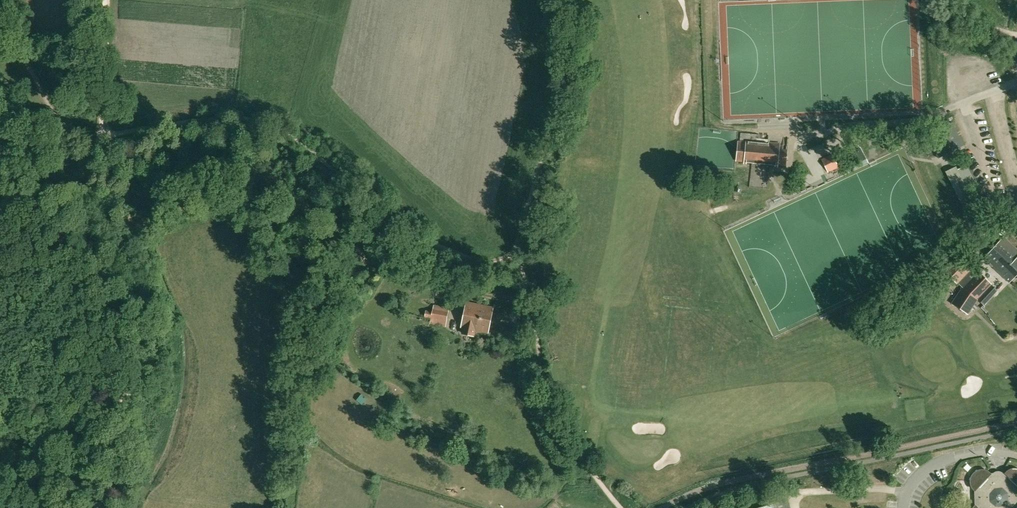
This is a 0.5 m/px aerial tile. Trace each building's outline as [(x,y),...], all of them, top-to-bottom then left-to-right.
[(938,158),(964,146),(952,122),(927,135),(938,158)] [(738,142),(737,159),(744,160),(744,162),(755,163),(767,164),(778,165),(786,166),(788,145),(787,145),(786,149),(783,149),(783,145),(780,144),(768,143),(746,141),(746,143),(738,142)] [(828,172),(839,166),(832,154),(822,159),(828,172)] [(955,167),(947,171),(963,203),(971,199),(955,167)] [(984,230),(989,224),(982,217),(976,223),(984,230)] [(1003,237),(983,258),(996,270),(1016,249),(1003,237)] [(1016,249),(996,270),(1009,282),(1016,274),(1016,250),(1016,249)] [(991,284),(975,269),(972,266),(971,268),(958,256),(945,271),(957,283),(963,288),(958,296),(972,305),(976,299),(991,284)] [(983,305),(997,290),(991,285),(978,299),(983,305)] [(466,302),(461,326),(463,327),(462,333),(473,335),(475,329),(487,332),(492,307),(466,302)] [(449,306),(434,303),(432,312),(427,311),(426,316),(431,317),(430,322),(444,325),(449,306)] [(1016,470),(1013,470),(1011,470),(1009,471),(1007,473),(1006,473),(991,474),(988,472),(986,471),(984,471),(981,471),(979,471),(977,472),(975,474),(973,476),(972,478),(971,481),(971,483),(972,486),(973,488),(974,490),(975,491),(975,506),(974,507),(1016,507),(1016,470)] [(788,499),(776,502),(766,505),(756,507),(791,507),(788,499)]
